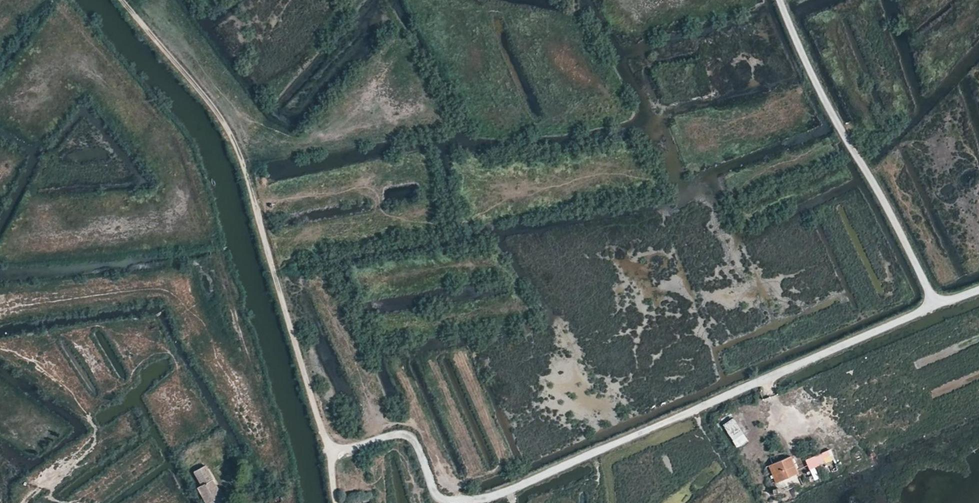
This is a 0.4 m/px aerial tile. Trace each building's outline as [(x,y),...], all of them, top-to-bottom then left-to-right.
[(721,421),(731,437),(741,431),(731,415),(721,421)] [(820,454),(805,460),(808,468),(823,462),(820,454)] [(766,464),(774,483),(796,473),(788,455),(766,464)] [(200,485),(197,487),(205,502),(207,502),(208,502),(223,502),(220,496),(221,496),(205,465),(193,471),(200,485)]
